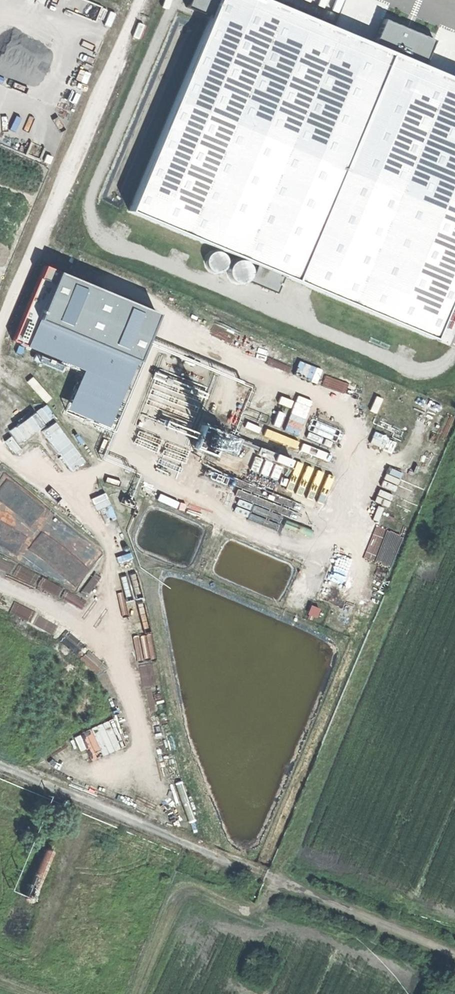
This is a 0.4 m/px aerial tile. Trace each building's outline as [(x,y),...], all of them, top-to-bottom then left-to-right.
[(260,0),(221,0),(131,213),(436,341),(454,295),(454,82),(260,0)] [(156,316),(59,276),(29,348),(80,369),(63,411),(108,429),(156,316)] [(300,361),(296,374),(319,381),(323,368),(300,361)] [(58,420),(44,430),(71,471),(86,462),(58,420)] [(93,498),(98,510),(111,504),(106,493),(93,498)] [(43,529),(29,548),(77,585),(91,566),(85,562),(95,549),(90,546),(86,551),(88,553),(84,559),(43,529)] [(309,614),(318,618),(322,607),(313,604),(309,614)] [(116,645),(135,644),(134,622),(115,623),(116,645)] [(96,729),(76,733),(79,750),(90,748),(92,757),(101,756),(96,729)] [(45,877),(56,850),(47,846),(35,873),(45,877)]
